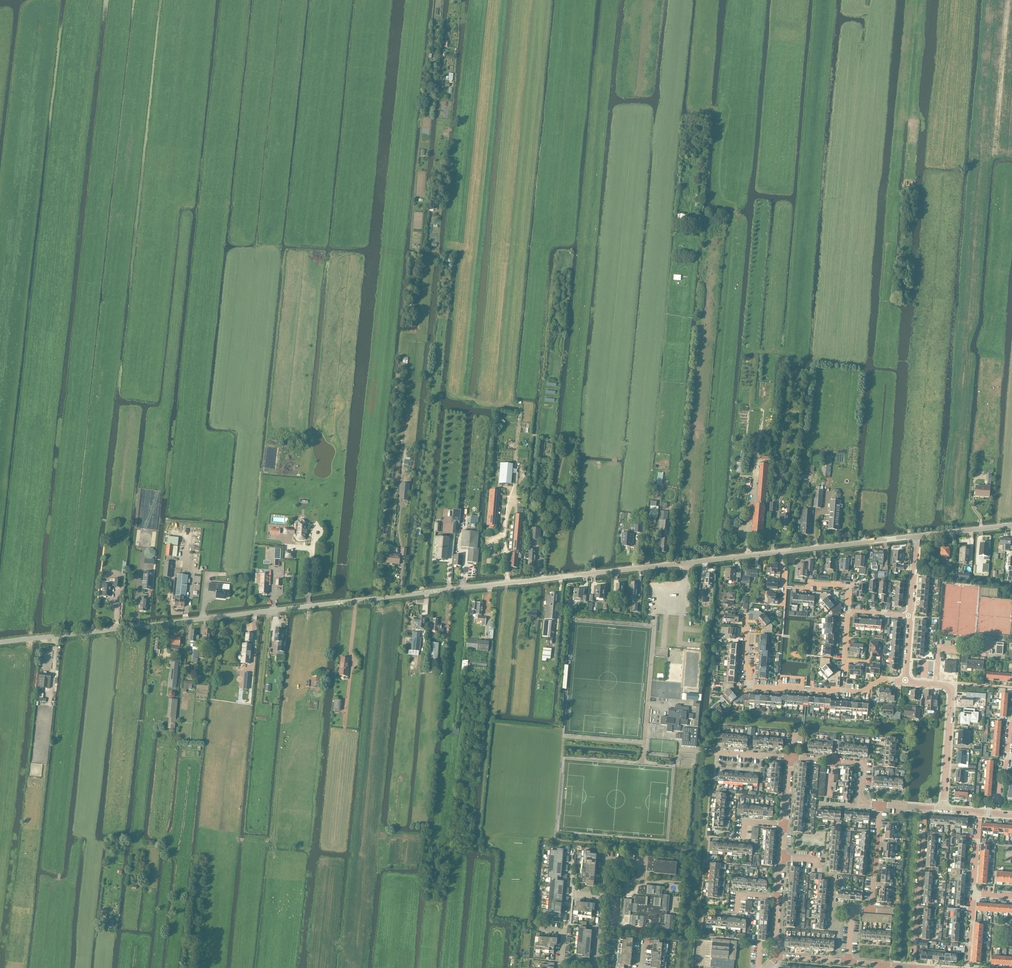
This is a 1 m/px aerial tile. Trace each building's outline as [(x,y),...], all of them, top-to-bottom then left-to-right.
[(829,486),(831,465),(832,456),(823,455),(821,477),(826,477),(825,484),(826,486),(829,486)] [(769,464),(760,463),(759,476),(768,477),(769,464)] [(501,464),(499,483),(510,484),(511,465),(501,464)] [(773,476),(776,477),(775,481),(783,482),(784,477),(784,472),(773,471),(773,476)] [(754,505),(753,522),(751,522),(751,526),(753,526),(752,534),(763,535),(765,505),(761,505),(761,502),(766,503),(768,477),(759,476),(759,479),(757,495),(757,502),(759,502),(759,505),(754,505)] [(408,501),(410,484),(401,483),(399,500),(408,501)] [(806,491),(806,498),(800,497),(800,506),(805,506),(811,507),(812,492),(808,491),(809,483),(806,483),(805,491),(806,491)] [(822,508),(823,491),(823,487),(822,486),(815,486),(815,491),(814,508),(822,508)] [(976,486),(975,496),(989,497),(990,486),(986,486),(985,487),(976,486)] [(490,490),(487,525),(490,526),(490,527),(496,528),(499,489),(493,488),(493,490),(490,490)] [(841,501),(837,501),(837,499),(839,499),(842,495),(839,490),(834,489),(831,494),(833,499),(834,499),(834,501),(831,501),(829,515),(828,515),(828,516),(825,516),(825,521),(829,521),(828,529),(838,530),(841,501)] [(651,501),(649,517),(650,517),(650,522),(656,522),(656,518),(657,518),(657,510),(658,507),(656,507),(657,502),(651,501)] [(792,505),(787,505),(787,516),(780,515),(779,523),(781,523),(781,526),(788,526),(789,520),(791,520),(792,505)] [(797,520),(796,523),(803,524),(802,534),(809,535),(810,525),(811,510),(801,510),(800,520),(797,520)] [(658,531),(658,536),(664,537),(664,532),(661,532),(662,530),(668,530),(670,516),(668,516),(669,512),(666,511),(660,511),(659,520),(659,526),(658,531)] [(520,512),(514,512),(511,550),(512,550),(512,553),(511,553),(510,567),(516,568),(517,558),(521,559),(521,554),(518,554),(518,551),(519,551),(522,514),(520,514),(520,512)] [(475,527),(475,523),(475,522),(478,522),(479,516),(470,515),(470,519),(468,518),(468,522),(470,522),(469,524),(471,525),(471,527),(475,527)] [(295,528),(295,535),(296,537),(297,537),(297,538),(298,540),(303,540),(305,539),(305,534),(306,534),(307,530),(306,530),(306,523),(305,523),(305,522),(304,522),(304,521),(303,521),(303,520),(302,520),(301,520),(301,521),(300,521),(300,522),(298,522),(298,523),(297,523),(295,524),(295,528)] [(530,527),(529,539),(540,540),(541,528),(530,527)] [(586,545),(596,546),(597,530),(585,528),(584,541),(587,541),(586,545)] [(477,563),(479,549),(477,549),(478,533),(462,531),(460,547),(468,548),(467,562),(477,563)] [(623,541),(623,546),(631,546),(631,542),(633,543),(633,534),(632,534),(633,532),(626,531),(626,533),(625,533),(625,534),(622,534),(622,538),(624,538),(624,541),(623,541)] [(166,555),(166,556),(172,556),(176,557),(178,538),(168,537),(167,545),(167,546),(166,555)] [(449,539),(444,539),(434,538),(433,554),(436,554),(435,560),(445,561),(446,555),(447,555),(449,539)] [(662,538),(661,547),(657,547),(657,550),(661,551),(661,552),(666,553),(668,539),(662,538)] [(980,543),(979,556),(988,557),(990,557),(990,549),(989,549),(989,544),(980,543)] [(960,552),(960,562),(968,563),(969,548),(963,547),(961,547),(960,552)] [(144,558),(144,564),(149,565),(149,559),(152,559),(155,556),(155,552),(152,548),(148,548),(144,551),(144,555),(147,559),(144,558)] [(941,548),(941,556),(943,556),(943,560),(947,560),(948,556),(949,557),(950,548),(941,548)] [(528,559),(528,566),(534,567),(535,554),(535,550),(529,550),(529,554),(526,553),(525,553),(525,558),(528,559)] [(893,558),(893,564),(894,564),(899,564),(901,564),(902,552),(895,552),(894,558),(893,558)] [(387,554),(386,563),(399,564),(400,555),(387,554)] [(453,555),(452,565),(461,566),(462,556),(453,555)] [(856,556),(855,567),(859,567),(859,574),(865,574),(866,563),(864,563),(865,557),(856,556)] [(840,559),(839,571),(848,571),(849,564),(852,564),(852,558),(845,557),(845,559),(840,559)] [(825,565),(825,569),(832,570),(831,572),(835,572),(836,564),(835,564),(835,560),(826,559),(826,565),(825,565)] [(799,564),(798,576),(808,577),(808,569),(813,570),(813,561),(809,561),(808,565),(799,564)] [(165,562),(163,577),(171,578),(172,563),(165,562)] [(767,565),(767,573),(771,573),(771,574),(780,575),(780,571),(777,571),(778,565),(773,564),(773,565),(767,565)] [(940,566),(939,572),(943,572),(943,575),(947,575),(947,572),(948,566),(940,566)] [(727,570),(726,580),(735,581),(734,583),(737,583),(738,579),(735,579),(736,571),(727,570)] [(743,575),(742,584),(749,584),(750,577),(757,578),(757,571),(747,570),(746,576),(743,575)] [(255,581),(255,583),(258,583),(258,585),(260,585),(260,594),(267,594),(268,585),(270,585),(271,575),(271,571),(269,571),(268,575),(258,574),(258,581),(255,581)] [(961,571),(961,579),(969,579),(969,572),(961,571)] [(143,577),(142,589),(148,590),(152,590),(152,582),(153,578),(153,573),(143,572),(143,577)] [(177,574),(175,596),(177,596),(183,597),(186,597),(188,576),(177,574)] [(706,584),(706,585),(712,586),(712,584),(712,582),(714,582),(715,581),(716,576),(715,575),(713,575),(707,574),(706,584)] [(768,579),(767,588),(777,589),(778,584),(779,584),(780,580),(768,579)] [(110,596),(111,583),(109,582),(109,583),(103,583),(103,588),(102,588),(102,590),(103,591),(102,595),(103,595),(103,596),(106,596),(106,595),(110,596)] [(880,582),(879,594),(882,595),(882,602),(885,603),(887,583),(880,582)] [(214,584),(213,590),(217,590),(216,598),(225,599),(225,597),(228,598),(229,590),(222,590),(222,588),(223,584),(218,584),(214,583),(214,584)] [(857,591),(856,597),(863,598),(863,595),(865,595),(866,586),(865,586),(865,583),(860,583),(859,585),(859,591),(857,591)] [(591,595),(590,601),(596,601),(596,598),(604,598),(605,587),(595,587),(594,595),(591,595)] [(574,598),(574,600),(580,601),(586,602),(587,595),(584,595),(584,590),(580,589),(580,590),(575,590),(574,598)] [(791,591),(790,605),(790,606),(798,606),(798,604),(799,595),(796,594),(796,591),(793,590),(793,591),(791,591)] [(818,592),(818,599),(821,599),(823,602),(831,595),(830,594),(830,591),(821,591),(821,592),(821,593),(818,592)] [(699,598),(699,602),(706,603),(708,592),(704,592),(700,592),(699,597),(699,598)] [(768,598),(768,604),(778,605),(778,599),(776,598),(776,594),(773,594),(773,592),(767,592),(767,598),(768,598)] [(809,596),(809,604),(814,605),(815,598),(818,599),(818,592),(813,592),(812,596),(809,596)] [(724,593),(723,604),(734,605),(734,600),(735,600),(736,593),(729,593),(729,594),(724,593)] [(139,602),(139,604),(140,604),(140,611),(145,611),(146,605),(148,605),(148,601),(146,601),(146,598),(147,595),(141,594),(140,595),(139,596),(139,597),(140,597),(140,598),(141,598),(141,602),(139,602)] [(823,602),(821,603),(824,608),(831,602),(829,600),(832,597),(831,595),(823,602)] [(175,600),(175,606),(184,607),(185,601),(183,601),(183,597),(177,596),(177,600),(175,600)] [(546,606),(545,619),(555,620),(557,607),(557,599),(551,598),(551,601),(546,601),(547,601),(546,606)] [(831,602),(824,608),(828,612),(830,610),(838,603),(836,602),(833,604),(831,602)] [(468,614),(468,616),(471,616),(471,615),(473,615),(473,610),(474,610),(476,610),(475,621),(481,621),(481,625),(485,625),(486,619),(485,618),(481,617),(483,603),(472,603),(472,608),(468,608),(468,614)] [(838,603),(830,610),(833,613),(832,616),(839,616),(839,613),(841,614),(842,605),(839,605),(838,603)] [(725,614),(725,619),(731,619),(731,622),(738,623),(739,618),(735,617),(735,611),(724,611),(724,614),(725,614)] [(749,611),(748,621),(752,621),(752,620),(754,620),(755,621),(763,615),(761,612),(749,611)] [(763,615),(755,621),(757,623),(760,621),(762,623),(769,617),(765,613),(763,615)] [(826,618),(825,624),(834,625),(834,622),(838,622),(839,616),(832,616),(832,619),(827,618),(826,618)] [(414,618),(413,623),(418,624),(417,630),(423,630),(423,629),(424,629),(425,618),(418,617),(418,618),(414,618)] [(762,623),(764,625),(761,628),(762,630),(770,623),(772,621),(769,617),(762,623)] [(433,619),(432,631),(437,632),(436,635),(443,635),(444,629),(440,628),(440,625),(437,625),(438,620),(433,619)] [(544,620),(543,637),(554,638),(555,621),(544,620)] [(770,623),(762,630),(763,631),(763,634),(772,634),(773,626),(770,623)] [(726,633),(725,638),(735,639),(735,633),(737,634),(737,629),(722,628),(722,633),(726,633)] [(275,630),(274,641),(278,642),(277,652),(284,652),(285,642),(282,642),(282,639),(283,638),(283,636),(283,635),(283,631),(275,630)] [(191,631),(190,641),(193,642),(193,645),(198,645),(199,636),(196,636),(197,631),(191,631)] [(409,650),(408,655),(411,655),(418,656),(419,651),(420,651),(421,637),(419,637),(419,633),(413,632),(411,650),(409,650)] [(239,657),(239,658),(239,659),(240,660),(241,660),(242,660),(241,663),(249,664),(250,659),(250,658),(251,645),(250,645),(250,642),(252,642),(253,634),(246,634),(245,644),(243,644),(242,651),(242,652),(242,655),(241,655),(239,656),(239,657)] [(170,645),(170,648),(179,649),(179,646),(180,638),(171,637),(170,645)] [(467,638),(466,649),(478,650),(478,651),(488,651),(489,642),(478,641),(477,641),(478,639),(467,638)] [(851,639),(850,644),(852,644),(851,648),(851,653),(859,653),(862,654),(863,649),(863,645),(860,645),(860,643),(857,643),(857,640),(851,639)] [(870,642),(869,652),(873,653),(873,656),(880,657),(881,646),(878,646),(878,643),(870,642)] [(429,658),(429,661),(437,662),(437,658),(438,644),(430,643),(429,658)] [(542,658),(542,661),(546,661),(547,659),(551,659),(552,649),(544,648),(542,658)] [(961,656),(961,663),(962,663),(961,666),(967,666),(967,669),(983,670),(983,661),(968,660),(968,657),(961,656)] [(341,658),(339,675),(347,676),(348,669),(347,669),(349,659),(341,658)] [(820,666),(822,669),(830,663),(830,662),(829,662),(829,659),(821,658),(820,666)] [(171,659),(168,687),(176,688),(179,660),(171,659)] [(463,660),(462,669),(467,670),(467,668),(470,669),(486,670),(487,663),(471,661),(467,661),(468,660),(463,660)] [(956,661),(945,660),(944,672),(955,673),(956,668),(955,668),(956,661)] [(867,665),(866,673),(879,674),(880,663),(873,662),(872,665),(867,665)] [(820,671),(824,675),(831,669),(829,667),(832,665),(830,663),(822,669),(820,671)] [(851,666),(850,675),(860,675),(861,670),(864,670),(864,664),(855,663),(855,667),(851,666)] [(831,669),(824,675),(827,679),(829,678),(837,671),(835,669),(832,671),(831,669)] [(829,678),(827,679),(830,682),(832,680),(836,681),(836,684),(836,687),(840,687),(840,682),(840,677),(841,672),(838,672),(837,671),(829,678)] [(39,679),(37,690),(43,691),(43,688),(47,688),(50,689),(51,680),(51,675),(39,673),(39,679)] [(311,688),(320,688),(321,676),(312,675),(311,688)] [(184,680),(182,692),(186,692),(187,689),(191,690),(192,681),(184,680)] [(724,682),(724,690),(726,693),(734,687),(733,685),(733,683),(726,682),(724,682)] [(724,695),(722,696),(726,701),(734,693),(732,691),(735,689),(734,687),(726,693),(724,695)] [(879,698),(879,701),(885,702),(885,700),(894,701),(895,693),(891,693),(891,688),(880,688),(879,698)] [(911,690),(910,700),(919,701),(920,691),(911,690)] [(926,691),(925,704),(928,705),(927,711),(936,711),(937,698),(931,697),(932,692),(926,691)] [(734,693),(726,701),(729,705),(731,703),(733,701),(741,695),(739,693),(736,695),(734,693)] [(962,697),(962,705),(972,705),(974,706),(975,698),(986,699),(986,694),(975,693),(966,693),(966,697),(962,697)] [(741,695),(733,701),(736,704),(744,705),(745,696),(745,695),(744,696),(742,696),(741,695)] [(169,699),(167,718),(169,718),(168,728),(175,729),(178,700),(169,699)] [(333,711),(340,712),(342,700),(334,700),(333,711)] [(681,705),(676,704),(675,711),(669,710),(668,717),(662,716),(661,725),(667,725),(667,732),(672,732),(672,731),(680,731),(681,725),(687,725),(688,719),(693,719),(693,714),(688,713),(689,707),(681,706),(681,705)] [(893,712),(894,707),(883,706),(882,715),(893,716),(892,719),(897,719),(900,720),(901,712),(897,712),(893,712)] [(905,708),(904,716),(910,717),(910,718),(919,719),(920,709),(905,708)] [(975,709),(963,708),(963,713),(960,712),(960,722),(960,724),(963,724),(962,724),(969,725),(970,720),(978,721),(978,713),(974,712),(975,709)] [(698,729),(683,728),(683,734),(676,734),(675,739),(682,740),(682,746),(690,747),(696,747),(698,729)] [(958,745),(966,746),(967,733),(959,733),(958,745)] [(957,752),(957,762),(965,763),(966,753),(969,753),(969,750),(959,750),(959,753),(957,752)] [(844,767),(843,776),(845,776),(852,777),(853,770),(851,770),(852,767),(844,767)] [(965,771),(956,770),(956,775),(957,775),(956,782),(965,783),(965,779),(964,779),(965,771)] [(974,790),(974,787),(957,786),(956,788),(955,788),(955,797),(968,798),(968,790),(974,790)] [(714,822),(714,827),(715,827),(715,829),(715,830),(716,830),(718,830),(719,830),(719,829),(719,828),(724,828),(725,825),(730,826),(730,823),(714,822)] [(886,826),(886,832),(894,833),(895,830),(898,830),(898,824),(890,823),(890,827),(886,826)] [(888,839),(888,843),(896,843),(897,837),(894,837),(894,833),(886,832),(885,839),(888,839)] [(718,854),(718,852),(719,842),(718,842),(717,841),(717,842),(714,842),(711,842),(710,851),(713,852),(713,854),(718,854)] [(885,845),(884,852),(893,853),(893,849),(896,849),(896,843),(888,843),(888,846),(885,845)] [(584,851),(584,856),(590,857),(590,859),(597,860),(597,855),(594,855),(595,849),(591,849),(591,852),(584,851)] [(892,856),(893,853),(884,852),(883,858),(887,859),(886,862),(895,862),(895,856),(892,856)] [(584,856),(583,861),(590,861),(590,863),(596,864),(597,860),(590,859),(590,857),(584,856)] [(674,858),(648,856),(647,871),(654,872),(654,873),(676,875),(677,863),(673,862),(674,858)] [(926,864),(926,867),(930,867),(929,870),(938,871),(939,868),(934,867),(934,861),(927,861),(926,864)] [(951,868),(951,872),(960,873),(960,869),(964,870),(964,869),(963,869),(964,866),(964,864),(957,863),(955,863),(954,869),(951,868)] [(882,870),(882,877),(890,877),(895,878),(895,871),(894,871),(894,868),(886,867),(885,870),(882,870)] [(925,879),(935,880),(933,880),(933,874),(938,874),(938,871),(929,870),(929,873),(925,873),(926,873),(926,876),(925,876),(925,879)] [(951,872),(951,875),(958,876),(957,881),(965,882),(965,879),(965,876),(960,876),(960,873),(951,872)] [(996,882),(997,882),(997,881),(999,881),(999,882),(1003,883),(1003,882),(1006,882),(1006,883),(1010,883),(1010,882),(1011,882),(1011,875),(997,874),(996,882)] [(882,877),(881,883),(884,883),(884,886),(892,887),(893,881),(890,881),(890,877),(882,877)] [(594,887),(595,882),(588,881),(588,879),(582,878),(581,883),(588,884),(587,886),(594,887)] [(624,899),(623,915),(630,915),(630,923),(632,924),(632,925),(635,926),(635,924),(639,924),(639,926),(643,926),(643,925),(645,925),(646,919),(648,919),(648,920),(650,920),(652,922),(652,933),(666,935),(667,931),(668,930),(672,930),(673,915),(667,915),(666,915),(666,911),(668,911),(670,895),(662,895),(662,887),(647,885),(647,887),(646,887),(639,887),(638,894),(642,895),(643,895),(643,897),(638,896),(632,896),(632,900),(630,900),(624,899)] [(880,889),(880,896),(889,896),(889,893),(892,893),(892,887),(884,886),(884,889),(880,889)] [(880,896),(879,902),(882,902),(882,906),(891,906),(891,900),(888,900),(889,896),(880,896)] [(928,903),(928,906),(937,907),(937,904),(931,903),(931,898),(924,897),(924,900),(923,900),(923,903),(928,903)] [(953,905),(948,905),(948,908),(957,909),(957,906),(963,906),(963,905),(963,902),(963,900),(956,899),(954,899),(953,905)] [(574,908),(574,916),(578,917),(579,909),(581,909),(582,903),(577,902),(577,908),(574,908)] [(588,910),(587,916),(592,916),(593,910),(595,911),(596,904),(591,903),(590,908),(590,910),(588,910)] [(924,915),(931,916),(935,916),(936,910),(937,910),(937,907),(928,906),(928,909),(924,909),(924,912),(924,915)] [(948,908),(948,911),(953,911),(953,918),(960,918),(960,917),(960,918),(960,914),(961,912),(957,912),(957,909),(948,908)] [(536,937),(535,943),(536,944),(536,950),(540,950),(541,944),(543,944),(544,938),(539,937),(536,937)] [(620,939),(620,944),(626,945),(627,943),(633,943),(634,938),(627,938),(627,937),(621,937),(620,939)] [(541,944),(540,950),(545,951),(546,944),(548,944),(548,938),(544,938),(543,944),(541,944)] [(546,944),(545,951),(550,951),(550,945),(552,945),(553,938),(548,938),(548,944),(546,944)] [(550,945),(550,951),(554,952),(555,945),(557,946),(558,939),(553,938),(552,945),(550,945)] [(734,960),(735,960),(737,941),(713,939),(710,966),(721,967),(734,967),(734,960)] [(653,940),(653,945),(659,946),(659,948),(666,949),(666,944),(665,943),(665,941),(653,940)] [(919,950),(918,956),(921,956),(920,959),(921,959),(924,959),(924,960),(926,960),(927,952),(927,950),(919,950)] [(951,954),(950,962),(950,961),(953,961),(953,962),(957,962),(957,958),(960,958),(960,953),(951,952),(951,954)]
